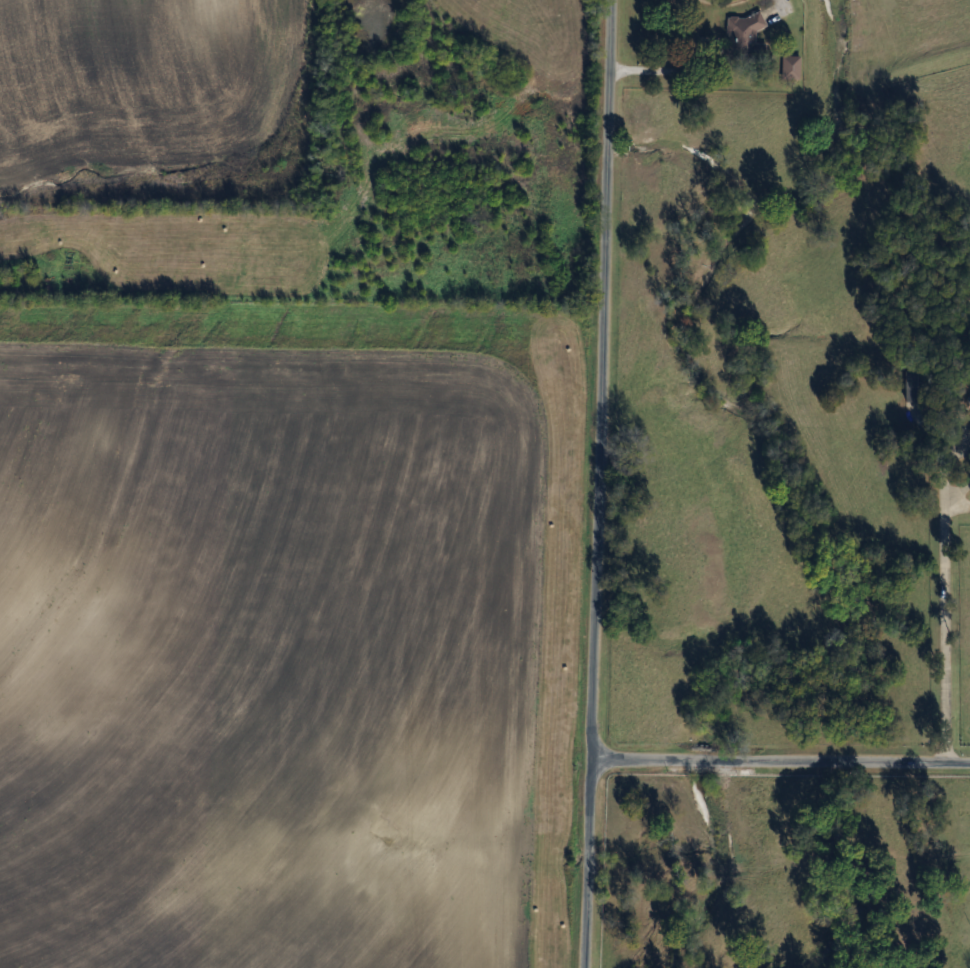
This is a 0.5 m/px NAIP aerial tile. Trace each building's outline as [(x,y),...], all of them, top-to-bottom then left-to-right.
[(730,15),(731,56),(769,56),(769,42),(759,42),(759,29),(767,28),(767,15),(730,15)] [(786,79),(803,79),(803,56),(786,56),(786,79)] [(933,371),(907,371),(907,401),(933,401),(933,371)]
